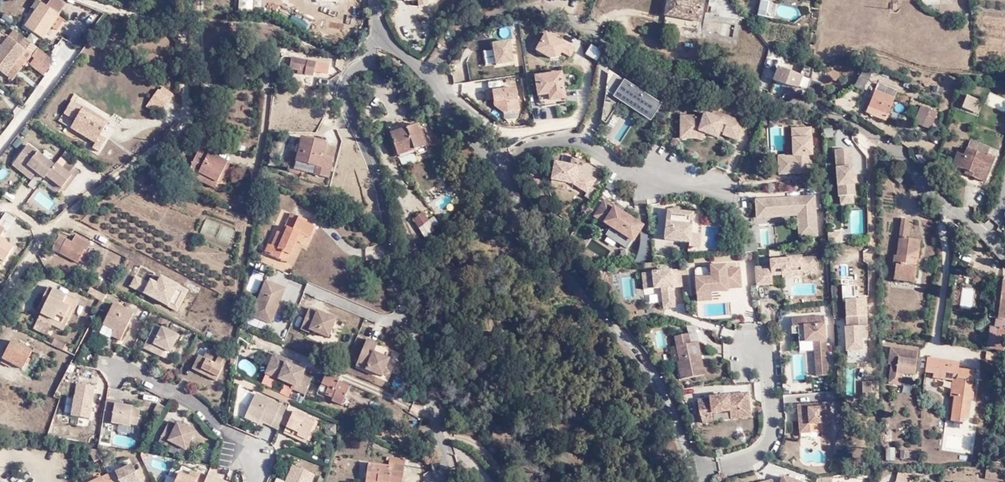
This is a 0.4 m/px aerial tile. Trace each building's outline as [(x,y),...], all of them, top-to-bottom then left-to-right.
[(49,29),(57,19),(65,7),(56,0),(51,0),(45,6),(38,0),(30,9),(35,14),(23,29),(41,40),(49,29)] [(402,1),(416,1),(416,8),(426,8),(425,0),(402,0),(402,1)] [(680,0),(668,0),(663,27),(696,35),(701,4),(680,0)] [(758,15),(767,16),(769,0),(760,0),(758,15)] [(388,4),(390,16),(398,14),(398,4),(388,4)] [(11,25),(14,19),(4,13),(1,20),(11,25)] [(57,19),(49,29),(55,34),(63,23),(57,19)] [(535,50),(558,61),(568,41),(546,29),(535,50)] [(815,32),(807,31),(807,48),(815,48),(815,32)] [(22,39),(12,32),(8,38),(18,46),(22,39)] [(37,50),(22,39),(18,46),(8,38),(0,48),(0,73),(5,76),(13,66),(24,51),(30,56),(32,57),(37,50)] [(514,65),(512,38),(491,40),(493,67),(514,65)] [(599,60),(604,50),(592,43),(587,53),(599,60)] [(573,56),(575,47),(568,45),(566,55),(573,56)] [(25,63),(45,78),(49,73),(48,58),(37,50),(32,57),(30,56),(25,63)] [(19,71),(25,63),(30,56),(24,51),(13,66),(19,71)] [(327,76),(329,67),(290,63),(288,74),(298,76),(299,71),(304,71),(304,78),(313,79),(313,74),(327,76)] [(13,66),(5,76),(11,81),(19,71),(13,66)] [(795,90),(799,78),(776,70),(771,83),(783,87),(795,90)] [(871,76),(864,73),(858,88),(866,91),(871,76)] [(566,106),(562,76),(534,79),(537,102),(533,102),(535,110),(566,106)] [(312,90),(313,79),(304,78),(303,88),(312,90)] [(518,85),(486,88),(487,100),(494,100),(496,112),(521,110),(518,85)] [(895,99),(898,92),(878,85),(875,92),(895,99)] [(653,94),(650,86),(638,91),(641,99),(653,94)] [(170,99),(158,91),(147,107),(153,112),(155,110),(161,113),(170,99)] [(867,113),(887,121),(895,99),(875,92),(867,113)] [(978,102),(965,98),(961,108),(973,113),(977,104),(978,102)] [(977,115),(981,105),(977,104),(973,113),(977,115)] [(99,135),(108,122),(83,108),(70,128),(95,142),(92,147),(97,152),(105,139),(99,135)] [(934,114),(918,108),(913,122),(929,129),(934,114)] [(682,112),(678,138),(704,142),(706,133),(740,139),(744,118),(728,116),(728,115),(705,111),(705,116),(682,112)] [(425,146),(417,124),(388,135),(397,156),(425,146)] [(786,148),(784,126),(770,127),(771,149),(786,148)] [(778,174),(814,173),(813,126),(792,126),(793,154),(778,154),(778,174)] [(988,149),(967,141),(964,149),(985,157),(986,156),(988,149)] [(70,177),(61,169),(55,164),(54,166),(26,146),(13,163),(22,170),(25,165),(35,173),(43,179),(44,178),(60,189),(70,177)] [(300,147),(297,164),(295,182),(329,186),(333,161),(325,160),(326,151),(326,150),(300,147)] [(856,196),(852,149),(836,150),(839,197),(841,197),(854,196),(856,196)] [(962,155),(955,153),(950,165),(963,171),(961,175),(983,183),(987,174),(980,170),(985,157),(964,149),(962,155)] [(197,172),(215,179),(223,160),(205,152),(203,155),(193,151),(184,175),(194,179),(197,172)] [(987,174),(993,159),(986,156),(985,157),(980,170),(987,174)] [(555,161),(550,182),(596,192),(597,188),(595,188),(599,170),(555,161)] [(22,170),(13,163),(10,167),(29,181),(35,173),(25,165),(22,170)] [(65,163),(61,169),(70,177),(60,189),(64,192),(78,173),(65,163)] [(295,182),(297,164),(290,163),(288,181),(295,182)] [(688,173),(695,178),(701,168),(695,164),(688,173)] [(212,187),(215,179),(197,172),(194,179),(212,187)] [(35,201),(53,208),(57,199),(39,191),(35,201)] [(797,216),(799,237),(819,236),(816,194),(756,198),(757,218),(797,216)] [(630,249),(646,222),(603,197),(592,215),(611,227),(607,235),(630,249)] [(493,217),(486,205),(476,209),(483,222),(493,217)] [(669,207),(665,239),(701,244),(702,234),(694,233),(697,211),(669,207)] [(865,211),(850,212),(852,235),(867,234),(865,211)] [(415,227),(427,220),(422,213),(411,219),(415,227)] [(282,255),(289,258),(294,244),(299,245),(303,236),(306,239),(309,234),(311,235),(313,228),(303,224),(303,222),(289,216),(280,238),(275,237),(271,250),(266,249),(264,256),(279,263),(282,255)] [(229,244),(234,230),(205,219),(200,234),(229,244)] [(433,229),(427,220),(415,227),(421,237),(433,229)] [(914,267),(918,241),(909,240),(912,221),(903,220),(898,256),(895,256),(894,265),(897,265),(896,274),(916,276),(918,268),(914,267)] [(843,241),(842,232),(830,233),(830,243),(843,241)] [(84,251),(71,244),(61,238),(53,250),(76,263),(84,251)] [(75,238),(71,244),(84,251),(87,245),(75,238)] [(1,265),(13,250),(0,240),(0,264),(1,265)] [(816,272),(815,254),(770,258),(770,263),(754,264),(756,283),(772,281),(772,272),(781,272),(781,270),(791,269),(791,274),(816,272)] [(286,266),(289,258),(282,255),(279,263),(286,266)] [(741,285),(739,266),(726,266),(725,262),(710,264),(711,275),(695,276),(697,299),(712,298),(711,291),(727,289),(727,286),(741,285)] [(681,285),(679,267),(641,271),(643,288),(660,286),(662,306),(674,305),(671,286),(681,285)] [(129,287),(179,310),(190,287),(154,271),(149,281),(135,275),(129,287)] [(916,276),(896,274),(895,281),(915,283),(916,276)] [(1004,277),(1003,281),(1000,304),(1000,307),(998,306),(996,318),(1004,319),(1004,278),(1004,277)] [(283,292),(265,285),(250,319),(269,327),(283,292)] [(104,294),(87,286),(85,292),(101,300),(104,294)] [(62,303),(67,296),(48,287),(38,308),(42,310),(39,317),(52,324),(53,323),(64,328),(73,309),(62,303)] [(972,308),(975,289),(963,287),(961,306),(972,308)] [(844,316),(866,315),(865,300),(857,300),(857,297),(854,297),(853,288),(843,288),(844,316)] [(77,301),(67,296),(62,303),(73,309),(77,301)] [(131,313),(110,302),(100,323),(111,328),(108,334),(116,339),(131,313)] [(726,316),(727,302),(709,302),(709,316),(726,316)] [(322,321),(323,317),(308,310),(307,314),(322,321)] [(827,362),(824,313),(791,315),(792,324),(791,324),(792,331),(798,331),(799,340),(814,339),(816,363),(827,362)] [(334,322),(323,317),(322,321),(307,314),(299,331),(307,335),(308,332),(327,340),(334,322)] [(867,334),(866,315),(844,316),(845,335),(867,334)] [(52,324),(39,317),(37,320),(51,327),(52,324)] [(51,327),(37,320),(34,327),(48,333),(51,327)] [(156,345),(166,351),(174,335),(153,325),(141,346),(152,352),(156,345)] [(1004,351),(1004,344),(1004,328),(999,327),(996,350),(1004,351)] [(705,373),(698,339),(690,341),(688,331),(674,334),(679,359),(677,359),(681,377),(705,373)] [(30,349),(11,338),(1,355),(21,365),(30,349)] [(375,348),(364,343),(353,370),(380,380),(387,363),(371,357),(375,348)] [(163,357),(166,351),(156,345),(152,352),(163,357)] [(904,372),(916,374),(919,349),(892,346),(887,380),(902,382),(904,372)] [(189,369),(196,373),(199,368),(207,373),(205,377),(213,382),(220,369),(216,366),(221,360),(205,351),(200,358),(196,355),(189,369)] [(968,378),(970,368),(958,367),(959,360),(928,355),(926,369),(934,371),(933,375),(953,378),(957,379),(955,394),(951,418),(963,420),(963,415),(968,416),(971,397),(973,397),(975,385),(973,385),(974,379),(968,378)] [(272,379),(271,381),(287,389),(286,392),(300,398),(306,384),(296,380),(299,374),(287,369),(287,367),(269,360),(264,372),(270,375),(269,376),(272,379)] [(828,372),(827,362),(816,363),(817,373),(828,372)] [(199,368),(196,373),(205,377),(207,373),(199,368)] [(262,377),(271,381),(272,379),(269,376),(270,375),(264,372),(262,377)] [(335,385),(336,381),(323,376),(321,382),(319,387),(325,390),(322,396),(326,398),(325,399),(330,401),(330,403),(339,407),(347,390),(335,385)] [(751,411),(748,390),(710,395),(710,397),(698,398),(699,410),(703,421),(713,420),(712,411),(730,409),(730,413),(751,411)] [(256,423),(275,431),(277,426),(281,417),(284,411),(251,396),(242,417),(256,423)] [(101,400),(98,423),(126,428),(126,426),(129,410),(129,408),(119,407),(113,406),(113,402),(101,400)] [(830,401),(798,403),(800,433),(823,432),(823,436),(833,435),(830,401)] [(129,410),(126,426),(134,427),(136,412),(129,410)] [(287,419),(283,428),(280,435),(287,438),(289,434),(304,440),(311,423),(289,413),(287,419)] [(255,427),(256,423),(242,417),(241,420),(255,427)] [(281,417),(277,426),(283,428),(287,419),(281,417)] [(192,434),(183,429),(177,426),(173,424),(172,427),(164,423),(154,441),(162,446),(165,441),(182,450),(192,434)] [(302,444),(304,440),(289,434),(287,438),(302,444)] [(100,462),(96,453),(91,452),(90,453),(89,454),(89,455),(94,465),(100,462)] [(401,467),(384,463),(383,468),(364,464),(361,481),(398,481),(401,467)] [(1004,480),(1003,473),(987,467),(985,477),(1004,480)] [(108,481),(136,481),(129,468),(115,474),(114,473),(106,476),(108,481)] [(311,477),(288,468),(283,481),(308,481),(311,477)] [(205,479),(196,474),(195,476),(188,473),(185,479),(177,475),(173,481),(203,481),(205,479)] [(803,480),(783,473),(781,481),(772,477),(755,481),(802,481),(803,480)] [(912,477),(899,473),(897,481),(911,481),(912,477)]
